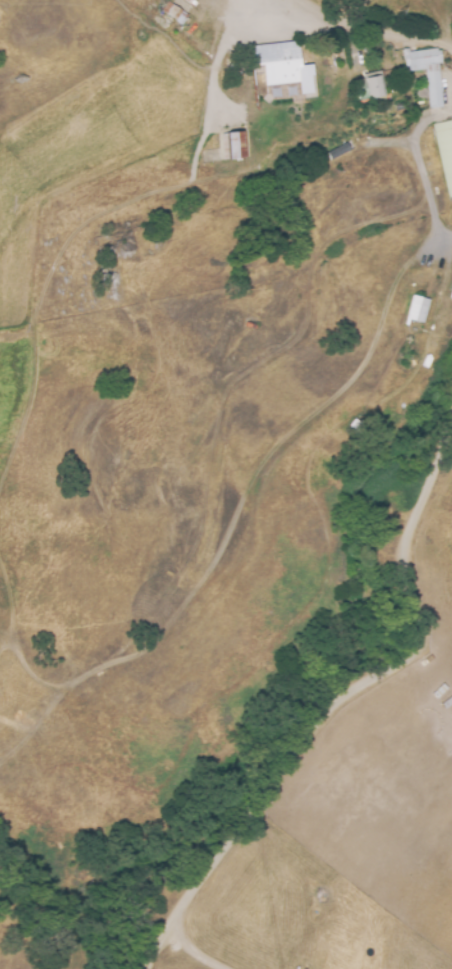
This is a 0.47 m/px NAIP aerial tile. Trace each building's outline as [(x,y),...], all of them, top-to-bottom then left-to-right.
[(254,63),(300,61),(300,42),(253,44),(254,63)] [(429,108),(443,107),(438,63),(442,63),(440,48),(404,52),(406,72),(425,70),(429,108)] [(300,74),(325,72),(324,59),(299,62),(300,74)] [(359,94),(368,93),(370,100),(387,96),(381,72),(356,78),(359,94)] [(245,132),(230,133),(231,159),(247,158),(245,132)] [(407,319),(424,323),(430,299),(413,295),(407,319)]
